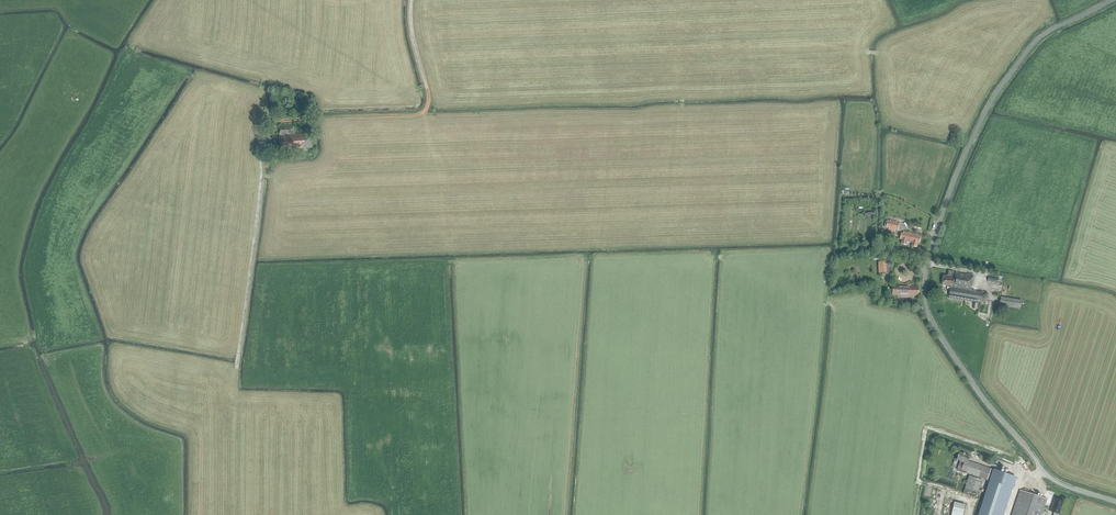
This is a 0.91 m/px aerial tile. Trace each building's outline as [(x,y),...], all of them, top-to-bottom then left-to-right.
[(295,134),(294,126),(279,127),(281,152),(307,151),(307,148),(312,148),(311,133),(295,134)] [(897,221),(887,219),(887,221),(885,221),(884,227),(886,227),(889,228),(888,230),(889,230),(895,231),(895,229),(898,230),(899,223),(896,223),(896,222),(897,221)] [(906,245),(907,242),(912,243),(911,246),(916,247),(917,243),(919,243),(921,237),(918,237),(919,235),(903,231),(903,233),(901,233),(900,239),(901,239),(900,244),(906,245)] [(891,272),(890,261),(883,262),(883,273),(891,272)] [(949,298),(979,303),(980,303),(981,298),(982,296),(982,292),(971,290),(973,274),(968,274),(953,272),(948,271),(947,276),(944,275),(942,285),(946,286),(946,287),(950,288),(949,298)] [(918,287),(910,286),(910,284),(898,283),(898,286),(893,285),(892,295),(897,295),(897,297),(914,298),(914,296),(918,296),(918,287)] [(1021,300),(1001,297),(999,305),(1019,309),(1021,300)] [(987,480),(991,469),(968,461),(970,456),(959,452),(956,460),(959,461),(956,471),(965,474),(966,473),(987,480)] [(978,514),(1003,514),(1016,477),(993,469),(978,514)] [(982,480),(969,475),(964,489),(963,493),(976,497),(977,493),(979,487),(982,488),(984,481),(982,480)] [(1020,490),(1011,514),(1041,514),(1047,499),(1020,490)] [(1054,499),(1050,511),(1059,514),(1063,502),(1054,499)] [(963,514),(965,504),(954,501),(951,514),(963,514)]
